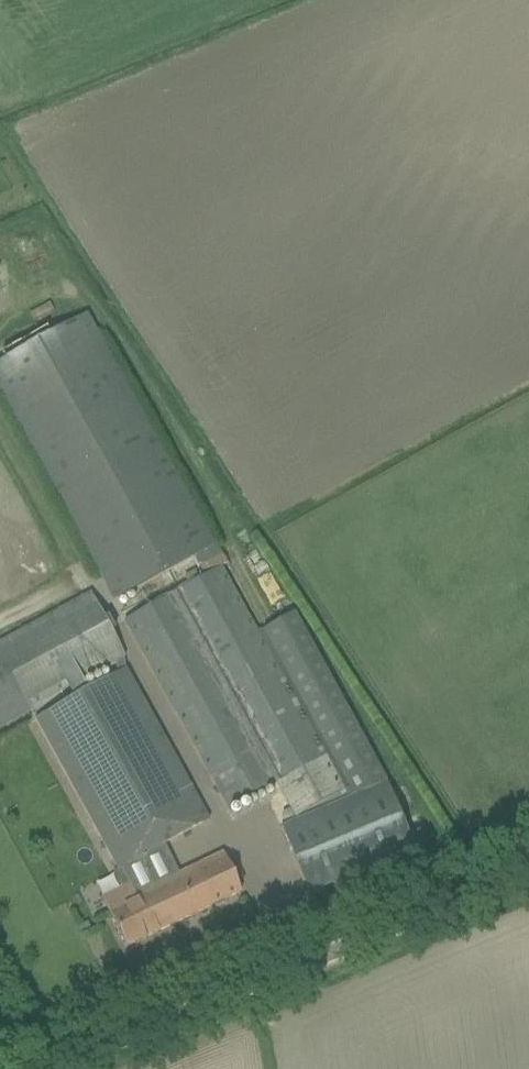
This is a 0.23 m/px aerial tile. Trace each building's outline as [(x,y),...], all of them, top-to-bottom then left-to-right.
[(113,603),(214,547),(87,316),(0,363),(0,398),(113,603)] [(281,829),(308,894),(415,850),(386,780),(295,614),(263,631),(261,629),(257,631),(222,567),(124,620),(228,810),(275,784),(296,823),(281,829)] [(29,714),(27,710),(125,658),(90,594),(0,642),(0,730),(29,714)] [(34,722),(118,871),(210,822),(127,670),(34,722)] [(241,893),(222,855),(139,891),(134,883),(101,899),(126,949),(241,893)]
